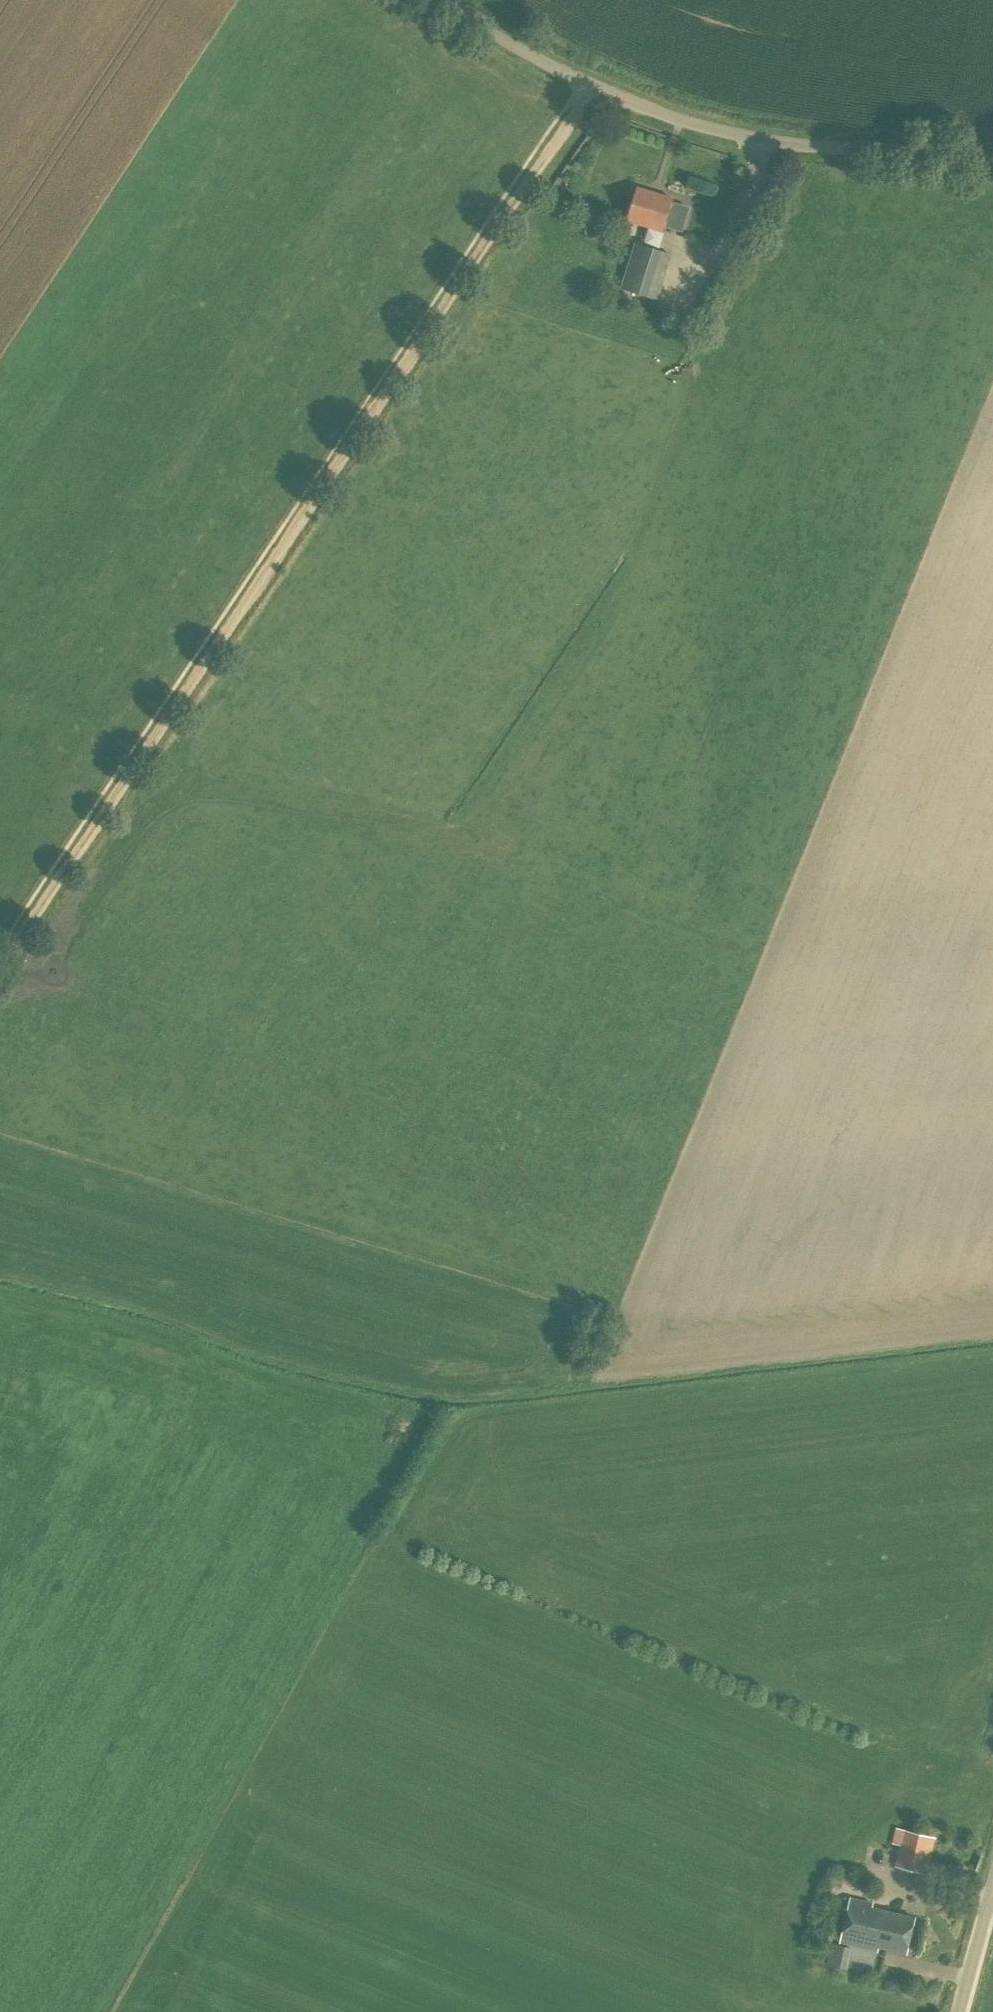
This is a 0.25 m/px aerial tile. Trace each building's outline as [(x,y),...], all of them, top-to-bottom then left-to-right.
[(674,201),(674,198),(637,187),(627,219),(664,231),(666,226),(682,231),(690,206),(674,201)] [(657,299),(671,255),(636,243),(623,287),(657,299)] [(927,1874),(934,1837),(903,1829),(895,1865),(927,1874)] [(907,1952),(915,1917),(872,1907),(873,1903),(851,1898),(840,1942),(877,1950),(878,1946),(907,1952)]
